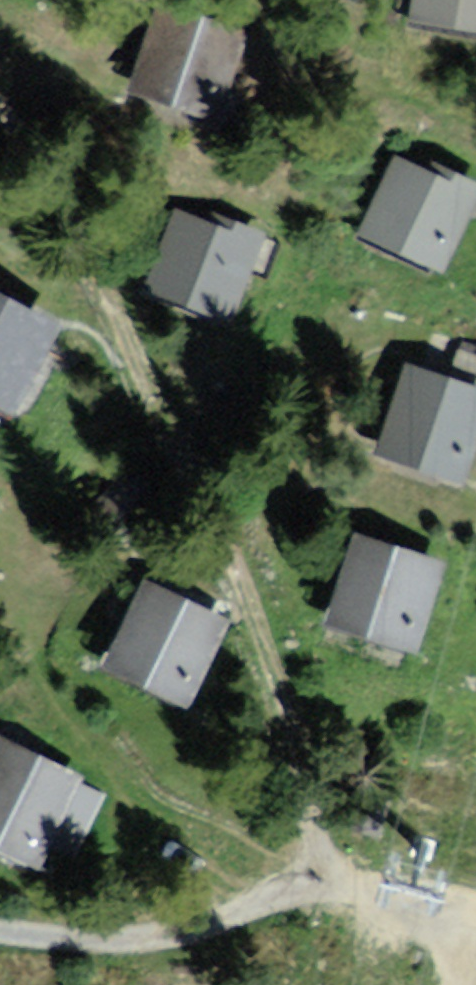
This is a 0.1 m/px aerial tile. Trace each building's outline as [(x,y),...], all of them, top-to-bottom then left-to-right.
[(182,0),(172,0),(148,84),(241,110),(265,24),(182,0)] [(405,27),(475,38),(475,0),(409,0),(405,27)] [(475,186),(381,150),(350,233),(444,268),(475,186)] [(278,242),(187,209),(157,288),(248,322),(278,242)] [(0,286),(0,392),(37,410),(79,326),(0,286)] [(415,360),(389,449),(475,473),(475,377),(415,360)] [(0,528),(0,549),(9,533),(0,528)] [(456,557),(370,533),(345,623),(431,647),(456,557)] [(243,622),(160,583),(122,666),(204,704),(243,622)] [(0,746),(0,846),(42,864),(79,781),(0,746)]
